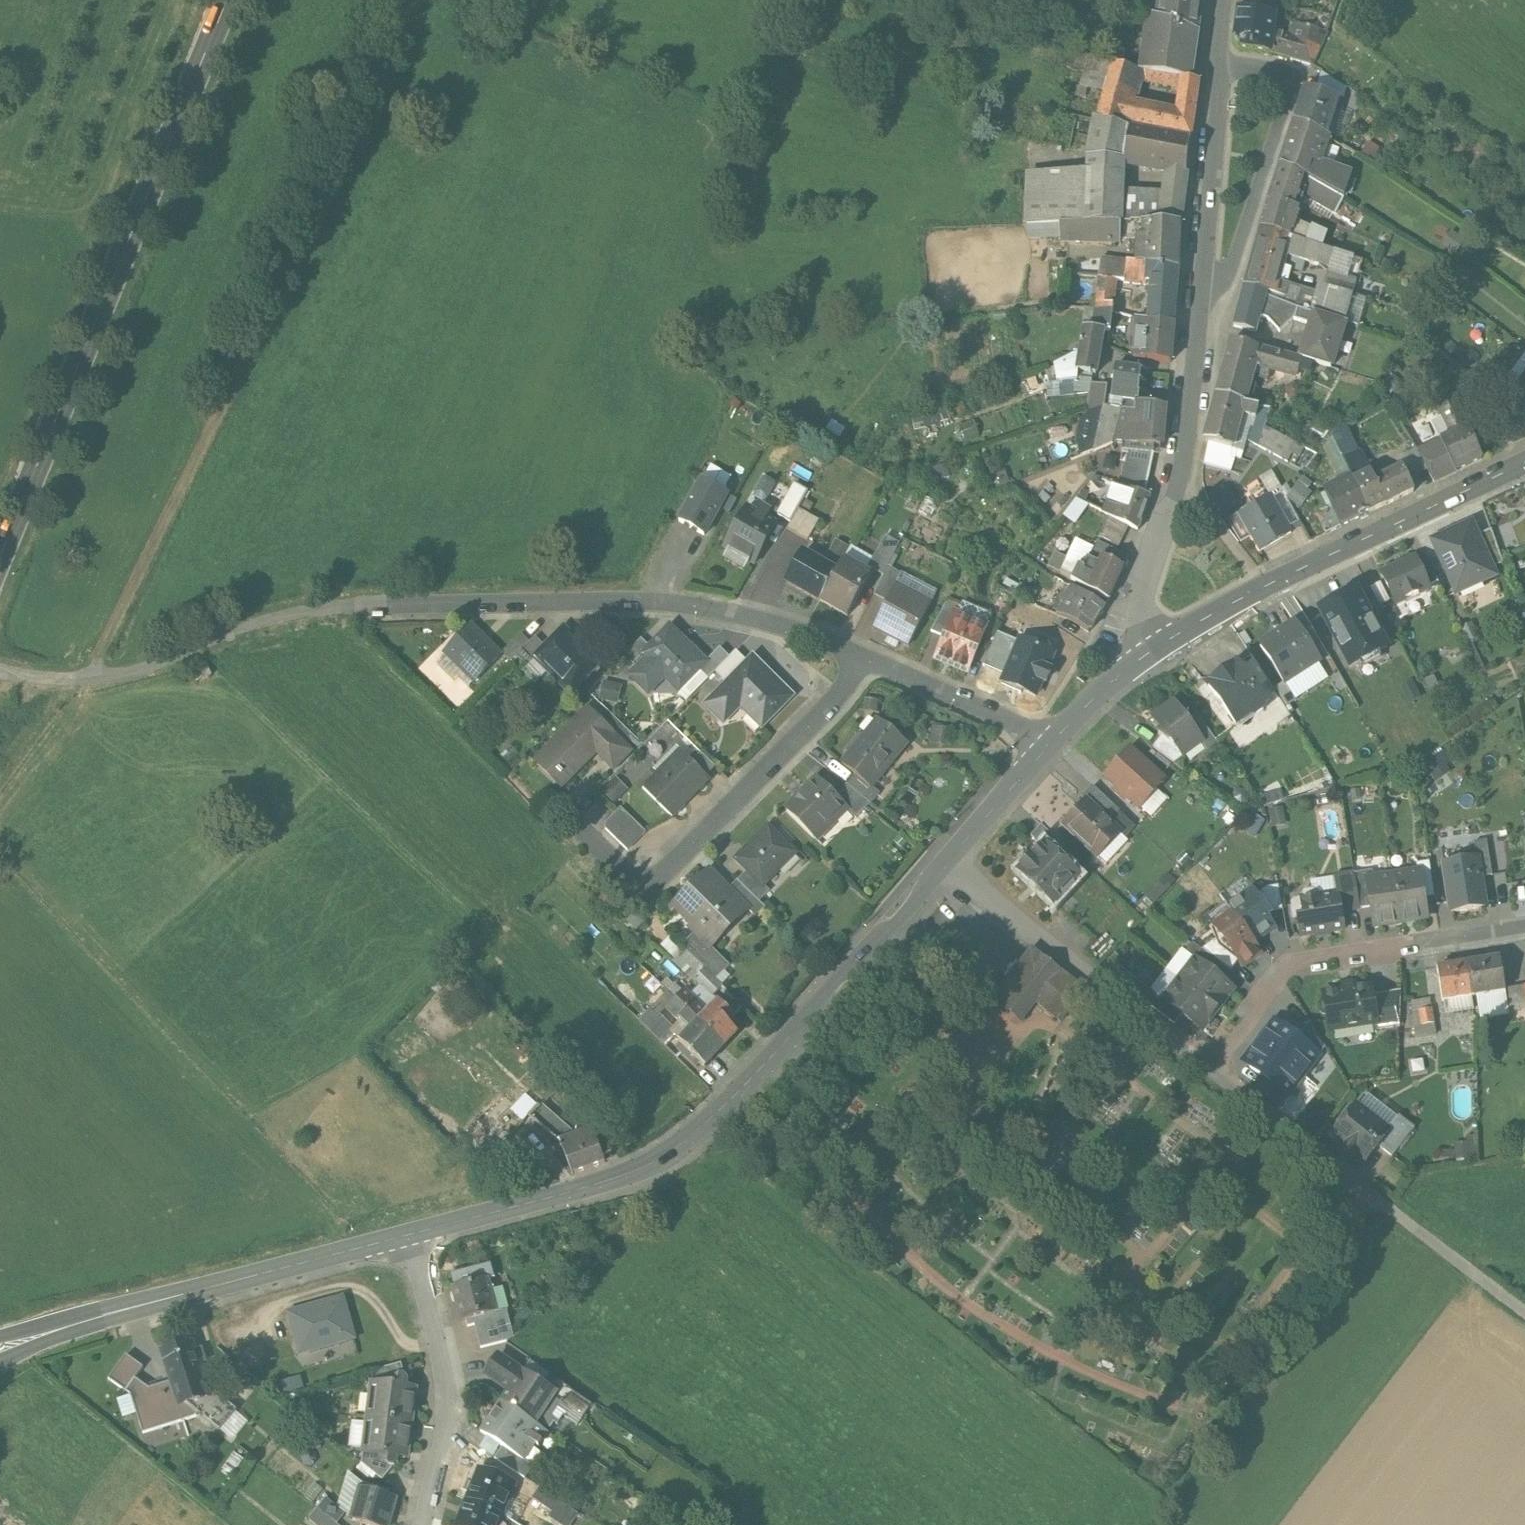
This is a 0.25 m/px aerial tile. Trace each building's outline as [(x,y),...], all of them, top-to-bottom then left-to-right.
[(1198,31),(1202,0),(1158,0),(1156,17),(1198,31)] [(1238,10),(1274,14),(1276,0),(1239,0),(1238,10)] [(1315,13),(1333,16),(1339,0),(1317,0),(1315,13)] [(1274,14),(1238,10),(1234,42),(1238,48),(1269,52),(1288,57),(1290,35),(1271,33),(1274,14)] [(1315,13),(1297,10),(1292,30),(1327,33),(1333,16),(1315,13)] [(1156,17),(1149,14),(1145,41),(1152,42),(1150,58),(1148,58),(1145,72),(1191,79),(1193,65),(1189,64),(1190,54),(1194,54),(1198,31),(1156,17)] [(1327,33),(1292,30),(1290,35),(1288,57),(1312,66),(1327,33)] [(1115,64),(1067,51),(1062,70),(1083,76),(1080,87),(1106,94),(1115,64)] [(1137,71),(1115,64),(1098,120),(1129,130),(1129,129),(1136,104),(1132,89),(1134,82),(1137,71)] [(1145,72),(1137,71),(1134,82),(1146,84),(1150,83),(1151,79),(1168,83),(1180,97),(1179,112),(1193,115),(1198,80),(1191,79),(1145,72)] [(1339,98),(1306,87),(1295,120),(1314,129),(1327,135),(1339,98)] [(1149,106),(1136,104),(1129,129),(1146,132),(1147,128),(1149,106)] [(1179,112),(1149,106),(1147,128),(1191,136),(1193,115),(1179,112)] [(1129,130),(1098,120),(1091,157),(1090,175),(1090,176),(1123,177),(1123,161),(1140,164),(1147,132),(1146,132),(1129,129),(1129,130)] [(1314,129),(1295,120),(1284,153),(1311,162),(1305,178),(1308,179),(1344,199),(1352,175),(1323,164),(1318,162),(1327,140),(1331,142),(1332,140),(1314,129)] [(1190,140),(1147,132),(1140,164),(1169,169),(1187,172),(1190,140)] [(1311,162),(1284,153),(1280,164),(1305,178),(1311,162)] [(1305,178),(1280,164),(1269,199),(1298,209),(1303,196),(1305,190),(1304,189),(1308,179),(1305,178)] [(1135,204),(1122,203),(1122,223),(1132,223),(1132,221),(1181,223),(1187,172),(1169,169),(1167,205),(1134,208),(1135,204)] [(1090,175),(1028,178),(1027,226),(1060,224),(1088,223),(1090,176),(1090,175)] [(1123,177),(1090,176),(1088,223),(1122,223),(1122,203),(1123,177)] [(1344,199),(1308,179),(1304,189),(1305,190),(1303,196),(1338,216),(1344,199)] [(1298,209),(1269,199),(1261,228),(1307,243),(1312,229),(1297,223),(1301,211),(1298,209)] [(1181,223),(1132,221),(1132,223),(1122,223),(1121,239),(1138,239),(1137,248),(1136,263),(1148,265),(1179,268),(1181,223)] [(1122,223),(1088,223),(1060,224),(1061,244),(1112,245),(1121,241),(1121,239),(1122,223)] [(1307,243),(1261,228),(1253,257),(1283,266),(1284,265),(1295,268),(1297,267),(1299,259),(1319,265),(1320,263),(1324,249),(1307,243)] [(1325,235),(1312,229),(1307,243),(1321,248),(1325,235)] [(1363,262),(1324,249),(1320,263),(1330,266),(1328,273),(1357,282),(1361,282),(1362,277),(1359,276),(1363,262)] [(1283,266),(1253,257),(1245,286),(1263,291),(1284,296),(1289,284),(1280,281),(1283,266)] [(1129,261),(1107,258),(1104,278),(1118,279),(1126,280),(1128,263),(1129,261)] [(1136,263),(1128,263),(1126,280),(1126,282),(1146,285),(1147,280),(1148,265),(1136,263)] [(1179,268),(1148,265),(1147,280),(1152,281),(1149,320),(1175,322),(1179,268)] [(1357,282),(1328,273),(1324,287),(1354,295),(1357,282)] [(1100,277),(1091,276),(1088,303),(1097,304),(1100,277)] [(1104,278),(1100,277),(1097,304),(1097,308),(1114,311),(1117,285),(1118,279),(1104,278)] [(1302,288),(1289,284),(1284,296),(1284,297),(1297,302),(1302,288)] [(1311,291),(1302,288),(1297,302),(1295,307),(1297,308),(1312,312),(1318,293),(1311,291)] [(1267,297),(1244,290),(1234,326),(1256,331),(1258,322),(1260,316),(1267,297)] [(1295,307),(1267,297),(1260,316),(1268,319),(1280,332),(1294,319),(1297,308),(1295,307)] [(1114,311),(1097,308),(1095,324),(1094,329),(1105,330),(1112,330),(1114,311)] [(1312,312),(1297,308),(1294,319),(1311,325),(1300,359),(1302,359),(1331,368),(1345,323),(1312,312)] [(1175,322),(1149,320),(1138,317),(1135,357),(1171,361),(1175,322)] [(1081,356),(1056,367),(1060,381),(1078,380),(1079,380),(1080,371),(1094,373),(1096,374),(1105,330),(1094,329),(1086,328),(1081,356)] [(1265,349),(1231,341),(1217,395),(1244,402),(1254,366),(1260,368),(1265,349)] [(1300,359),(1265,349),(1260,368),(1298,377),(1302,359),(1300,359)] [(1142,369),(1117,366),(1114,395),(1126,397),(1125,410),(1137,412),(1139,404),(1139,403),(1142,369)] [(1056,367),(1047,370),(1051,384),(1060,381),(1056,367)] [(1094,373),(1080,371),(1079,380),(1078,380),(1077,394),(1091,392),(1093,384),(1094,384),(1094,373)] [(1515,394),(1498,381),(1490,391),(1507,404),(1515,394)] [(1091,392),(1089,411),(1105,407),(1109,385),(1094,384),(1093,384),(1091,392)] [(1244,402),(1217,395),(1205,441),(1233,448),(1241,415),(1256,418),(1259,407),(1244,404),(1244,402)] [(1455,401),(1441,408),(1444,415),(1454,411),(1455,413),(1459,411),(1455,401)] [(1168,406),(1139,403),(1139,404),(1137,412),(1135,426),(1119,424),(1114,442),(1124,442),(1123,449),(1130,450),(1130,447),(1155,450),(1156,445),(1162,445),(1163,430),(1165,430),(1168,406)] [(1123,409),(1113,407),(1109,422),(1119,424),(1123,409)] [(1264,408),(1259,407),(1256,418),(1254,427),(1250,426),(1246,440),(1270,455),(1280,436),(1275,433),(1266,430),(1271,409),(1264,408)] [(1125,410),(1123,409),(1119,424),(1135,426),(1137,412),(1125,410)] [(1459,411),(1455,413),(1454,411),(1444,415),(1453,434),(1442,439),(1457,470),(1482,458),(1459,411)] [(1402,426),(1412,442),(1426,466),(1435,480),(1444,476),(1423,439),(1438,432),(1429,413),(1414,420),(1402,426)] [(1109,422),(1102,421),(1096,451),(1113,444),(1114,442),(1119,424),(1109,422)] [(1357,453),(1343,425),(1333,438),(1338,450),(1343,459),(1357,453)] [(1442,439),(1438,432),(1423,439),(1444,476),(1457,470),(1442,439)] [(1404,467),(1408,476),(1426,466),(1412,442),(1396,449),(1404,467)] [(1155,450),(1130,447),(1130,450),(1120,485),(1129,488),(1145,493),(1155,450)] [(1236,454),(1215,448),(1210,465),(1232,471),(1236,458),(1237,454),(1236,454)] [(1343,459),(1338,450),(1329,454),(1337,473),(1347,468),(1343,459)] [(1357,453),(1343,459),(1347,468),(1353,480),(1367,474),(1357,453)] [(1367,474),(1353,480),(1369,512),(1415,490),(1408,476),(1404,467),(1376,481),(1372,472),(1367,474)] [(1347,468),(1337,473),(1341,480),(1343,479),(1345,483),(1353,480),(1347,468)] [(1272,471),(1260,478),(1271,497),(1273,499),(1284,493),(1272,471)] [(728,489),(702,475),(680,515),(705,529),(728,489)] [(1100,482),(1094,479),(1086,489),(1099,496),(1105,484),(1100,482)] [(1345,483),(1326,493),(1342,525),(1369,512),(1353,480),(1345,483)] [(1301,481),(1289,493),(1301,504),(1312,493),(1301,481)] [(1120,485),(1114,482),(1106,513),(1111,515),(1129,524),(1138,529),(1150,494),(1145,493),(1129,488),(1120,485)] [(1524,507),(1524,483),(1485,499),(1494,520),(1524,507)] [(796,484),(783,509),(785,510),(782,516),(779,515),(779,516),(792,523),(800,508),(809,491),(796,484)] [(1066,514),(1078,522),(1090,502),(1078,494),(1066,514)] [(1271,497),(1241,515),(1261,551),(1292,533),(1273,499),(1271,497)] [(758,513),(749,507),(727,548),(756,564),(778,524),(768,518),(772,512),(762,506),(758,513)] [(820,520),(800,508),(792,523),(788,529),(808,540),(820,520)] [(1329,508),(1317,513),(1327,532),(1338,527),(1329,508)] [(1129,524),(1111,515),(1099,536),(1119,546),(1129,524)] [(1471,523),(1434,540),(1457,591),(1494,574),(1477,535),(1471,523)] [(1491,528),(1477,535),(1491,567),(1503,562),(1491,528)] [(887,536),(870,567),(884,576),(889,567),(901,544),(887,536)] [(1099,542),(1091,558),(1102,563),(1106,556),(1111,547),(1099,542)] [(1130,555),(1111,547),(1106,556),(1126,566),(1130,555)] [(838,572),(804,553),(787,582),(821,601),(822,601),(838,572)] [(1427,555),(1416,560),(1428,585),(1438,580),(1427,555)] [(1091,558),(1086,567),(1080,564),(1075,574),(1072,579),(1109,598),(1126,566),(1106,556),(1102,563),(1091,558)] [(1415,558),(1382,573),(1396,604),(1429,589),(1428,585),(1416,560),(1415,558)] [(838,572),(822,601),(848,616),(871,575),(845,560),(838,572)] [(884,576),(875,594),(888,601),(897,585),(902,574),(889,567),(884,576)] [(1018,588),(1007,582),(1003,589),(1014,595),(1018,588)] [(1046,596),(1020,583),(1018,588),(1014,595),(1029,603),(1040,607),(1046,596)] [(897,585),(888,601),(875,627),(910,645),(932,603),(897,585)] [(1074,587),(1057,614),(1068,618),(1089,631),(1105,605),(1074,587)] [(1358,591),(1319,611),(1351,669),(1389,649),(1358,591)] [(948,600),(932,630),(946,636),(956,613),(958,614),(961,606),(948,600)] [(1267,614),(1275,609),(1271,603),(1263,608),(1267,614)] [(958,614),(956,613),(946,636),(937,657),(968,670),(987,627),(958,614)] [(1295,624),(1260,646),(1284,683),(1285,685),(1320,663),(1295,624)] [(705,664),(688,648),(691,645),(671,626),(650,647),(642,656),(646,660),(630,677),(646,693),(663,675),(668,680),(671,676),(683,689),(701,671),(706,665),(705,664)] [(502,657),(473,628),(447,654),(475,682),(502,657)] [(546,647),(534,658),(535,659),(570,694),(600,664),(564,629),(546,647)] [(1019,642),(998,633),(984,665),(1005,674),(1019,642)] [(521,635),(504,654),(512,662),(517,656),(531,643),(521,635)] [(531,643),(517,656),(528,667),(535,659),(534,658),(546,647),(536,637),(531,643)] [(641,639),(625,655),(634,665),(642,656),(650,647),(641,639)] [(1021,639),(1003,681),(1035,695),(1042,680),(1046,681),(1050,671),(1047,669),(1053,653),(1021,639)] [(720,649),(705,664),(706,665),(701,671),(709,679),(715,673),(729,658),(720,649)] [(729,658),(715,673),(726,684),(748,662),(737,650),(729,658)] [(726,684),(705,706),(721,722),(741,701),(753,713),(750,716),(763,729),(795,697),(780,682),(777,685),(751,659),(748,662),(726,684)] [(1238,665),(1208,686),(1237,726),(1251,715),(1256,717),(1264,711),(1264,707),(1266,705),(1249,681),(1250,676),(1245,669),(1240,668),(1238,665)] [(618,703),(625,686),(607,678),(600,696),(618,703)] [(1296,701),(1285,685),(1284,683),(1274,690),(1286,708),(1296,701)] [(1192,721),(1179,703),(1158,719),(1166,731),(1164,735),(1167,737),(1173,742),(1176,740),(1188,756),(1206,743),(1207,742),(1192,721)] [(588,709),(540,757),(557,774),(556,775),(560,780),(576,763),(581,769),(601,749),(606,754),(607,756),(621,742),(588,709)] [(1201,715),(1192,721),(1207,742),(1206,743),(1211,750),(1221,744),(1201,715)] [(879,720),(842,765),(855,776),(871,789),(872,788),(908,744),(879,720)] [(1176,740),(1173,742),(1167,737),(1158,748),(1178,763),(1188,756),(1176,740)] [(621,742),(607,756),(606,754),(602,758),(613,770),(631,752),(621,742)] [(717,768),(690,743),(681,753),(688,760),(707,778),(717,768)] [(1455,766),(1443,750),(1426,762),(1437,779),(1455,766)] [(1162,780),(1133,752),(1108,779),(1118,787),(1114,791),(1122,799),(1126,795),(1138,806),(1162,780)] [(688,760),(665,782),(658,775),(642,790),(672,819),(688,804),(684,801),(707,778),(688,760)] [(621,771),(603,789),(616,802),(634,785),(621,771)] [(871,789),(855,776),(847,785),(871,804),(879,793),(872,788),(871,789)] [(817,778),(786,810),(815,838),(834,818),(836,821),(847,810),(848,809),(836,797),(817,778)] [(847,785),(836,797),(848,809),(847,810),(856,819),(871,804),(847,785)] [(1120,812),(1094,787),(1083,798),(1088,803),(1110,823),(1120,812)] [(1110,823),(1088,803),(1066,827),(1095,854),(1117,830),(1110,823)] [(647,832),(622,808),(606,824),(606,830),(629,851),(647,832)] [(1068,849),(1042,824),(1032,836),(1043,847),(1044,846),(1058,860),(1068,849)] [(768,828),(746,850),(747,851),(738,861),(748,871),(763,886),(764,886),(795,854),(768,828)] [(1478,860),(1481,878),(1493,876),(1487,841),(1474,843),(1477,860),(1478,860)] [(1058,860),(1044,846),(1043,847),(1020,872),(1056,906),(1057,905),(1055,902),(1063,894),(1068,893),(1080,880),(1058,860)] [(1477,860),(1444,866),(1451,911),(1485,906),(1481,878),(1478,860),(1477,860)] [(1430,862),(1412,865),(1413,874),(1419,873),(1424,899),(1436,897),(1430,862)] [(763,886),(748,871),(738,881),(759,901),(769,891),(764,886),(763,886)] [(1373,872),(1354,874),(1360,909),(1372,908),(1367,880),(1374,879),(1373,872)] [(727,892),(708,873),(675,906),(688,918),(692,914),(703,925),(695,933),(710,948),(711,947),(748,909),(749,908),(729,889),(727,892)] [(1413,874),(1393,876),(1401,923),(1402,923),(1402,920),(1412,918),(1415,921),(1427,919),(1424,899),(1419,873),(1413,874)] [(1354,874),(1335,878),(1337,894),(1338,894),(1341,913),(1360,909),(1354,874)] [(1374,879),(1367,880),(1372,908),(1375,928),(1381,927),(1384,923),(1399,921),(1399,924),(1401,923),(1393,876),(1374,879)] [(738,881),(729,889),(749,908),(748,909),(756,917),(766,908),(759,901),(738,881)] [(1278,886),(1266,888),(1256,896),(1266,910),(1268,909),(1271,912),(1283,910),(1278,886)] [(1252,890),(1228,907),(1233,914),(1255,943),(1274,929),(1266,918),(1270,915),(1266,910),(1256,896),(1252,890)] [(1318,893),(1314,890),(1304,891),(1301,896),(1304,917),(1298,918),(1301,938),(1344,931),(1341,913),(1338,894),(1337,894),(1319,897),(1318,893)] [(1233,914),(1212,930),(1216,940),(1219,947),(1238,962),(1244,966),(1245,966),(1252,961),(1251,961),(1262,953),(1255,943),(1233,914)] [(710,948),(695,933),(682,946),(685,950),(707,971),(716,980),(730,966),(711,947),(710,948)] [(1216,940),(1202,950),(1221,965),(1231,972),(1238,962),(1219,947),(1216,940)] [(1202,950),(1193,943),(1186,952),(1195,959),(1214,974),(1221,965),(1202,950)] [(1088,990),(1034,948),(997,994),(1026,1017),(1038,1002),(1063,1022),(1088,990)] [(707,971),(685,950),(673,962),(693,982),(695,980),(697,982),(707,971)] [(1502,957),(1471,962),(1476,996),(1508,991),(1507,988),(1502,957)] [(1195,959),(1179,980),(1218,1010),(1234,990),(1214,974),(1195,959)] [(1471,962),(1439,967),(1445,1001),(1476,996),(1471,962)] [(716,980),(707,971),(697,982),(712,997),(723,987),(716,980)] [(1218,1010),(1179,980),(1163,1000),(1182,1015),(1203,1031),(1218,1010)] [(684,991),(675,985),(668,992),(676,1000),(684,991)] [(1371,986),(1323,993),(1325,1001),(1322,1001),(1319,1005),(1320,1011),(1324,1014),(1327,1013),(1330,1030),(1377,1023),(1378,1022),(1373,994),(1371,986)] [(1521,986),(1507,988),(1508,991),(1511,1009),(1524,1007),(1521,986)] [(1401,990),(1373,994),(1378,1022),(1377,1023),(1378,1030),(1400,1026),(1401,990)] [(695,1002),(684,991),(676,1000),(687,1010),(695,1002)] [(1163,1000),(1163,1001),(1153,993),(1146,1002),(1175,1025),(1182,1015),(1163,1000)] [(687,1010),(676,1000),(667,1009),(677,1020),(679,1018),(687,1010)] [(718,1002),(707,1013),(695,1002),(687,1010),(725,1046),(738,1033),(729,1025),(736,1018),(718,1002)] [(673,1027),(653,1008),(640,1022),(660,1041),(673,1027)] [(1434,1009),(1423,1011),(1425,1025),(1436,1023),(1434,1009)] [(725,1046),(687,1010),(679,1018),(691,1030),(679,1042),(682,1044),(699,1061),(705,1067),(725,1046)] [(1309,1022),(1297,1038),(1313,1051),(1311,1053),(1317,1057),(1324,1047),(1309,1022)] [(1297,1038),(1292,1035),(1294,1033),(1283,1025),(1281,1028),(1277,1024),(1273,1030),(1271,1029),(1269,1030),(1267,1031),(1259,1042),(1303,1076),(1317,1057),(1311,1053),(1313,1051),(1297,1038)] [(1303,1076),(1259,1042),(1253,1053),(1252,1055),(1252,1058),(1253,1059),(1249,1065),(1253,1069),(1252,1071),(1262,1079),(1263,1078),(1267,1081),(1288,1097),(1303,1076)] [(699,1061),(682,1044),(677,1049),(694,1066),(699,1061)] [(1288,1097),(1267,1081),(1259,1090),(1281,1107),(1288,1097)] [(1391,1130),(1359,1105),(1337,1136),(1369,1161),(1381,1145),(1392,1131),(1391,1130)] [(555,1121),(542,1110),(533,1119),(546,1131),(555,1121)] [(1401,1116),(1391,1130),(1392,1131),(1381,1145),(1396,1157),(1418,1128),(1401,1116)] [(568,1133),(555,1121),(546,1131),(562,1145),(571,1142),(568,1133)] [(571,1142),(562,1145),(573,1175),(606,1163),(603,1158),(611,1155),(601,1131),(571,1142)] [(487,1279),(451,1288),(459,1322),(464,1321),(507,1310),(501,1288),(490,1291),(487,1279)] [(342,1300),(289,1315),(300,1353),(353,1338),(342,1300)] [(507,1310),(464,1321),(466,1328),(473,1326),(479,1349),(505,1342),(512,1335),(505,1311),(507,1311),(507,1310)] [(194,1342),(162,1351),(172,1382),(150,1389),(136,1379),(131,1395),(143,1434),(201,1416),(184,1402),(210,1394),(194,1342)] [(144,1368),(127,1355),(109,1380),(131,1395),(136,1379),(144,1368)] [(572,1410),(553,1396),(554,1395),(541,1387),(520,1373),(520,1372),(519,1372),(500,1359),(499,1358),(498,1358),(498,1359),(496,1359),(495,1359),(494,1360),(485,1374),(484,1374),(484,1375),(485,1376),(507,1391),(500,1402),(541,1429),(544,1424),(550,1428),(554,1422),(557,1424),(563,1415),(567,1417),(572,1410)] [(548,1376),(526,1362),(520,1373),(541,1387),(548,1376)] [(401,1364),(373,1372),(372,1384),(377,1385),(377,1383),(396,1385),(396,1380),(400,1377),(404,1377),(401,1364)] [(589,1404),(548,1376),(541,1387),(554,1395),(553,1396),(572,1410),(581,1416),(589,1404)] [(396,1385),(377,1383),(377,1385),(373,1420),(412,1425),(415,1396),(413,1395),(414,1388),(408,1387),(408,1382),(405,1377),(404,1377),(400,1377),(396,1380),(396,1385)] [(237,1411),(213,1391),(210,1394),(184,1402),(201,1416),(220,1431),(237,1411)] [(541,1429),(500,1402),(479,1433),(499,1446),(501,1448),(522,1461),(533,1445),(537,1447),(546,1433),(541,1429)] [(412,1425),(373,1420),(368,1454),(368,1455),(386,1458),(386,1463),(389,1467),(393,1468),(394,1468),(398,1464),(399,1459),(405,1460),(406,1452),(408,1453),(412,1425)] [(522,1461),(501,1448),(493,1459),(523,1479),(531,1467),(522,1461)] [(386,1458),(368,1455),(368,1454),(363,1453),(362,1465),(382,1481),(393,1468),(389,1467),(386,1463),(386,1458)] [(513,1484),(479,1470),(467,1502),(495,1513),(502,1497),(507,1499),(513,1484)] [(362,1488),(356,1505),(361,1507),(356,1523),(364,1524),(388,1524),(396,1498),(362,1488)] [(557,1502),(538,1489),(532,1499),(551,1512),(557,1502)] [(345,1514),(327,1500),(319,1510),(337,1524),(345,1514)] [(467,1502),(457,1524),(491,1524),(495,1513),(467,1502)] [(557,1502),(551,1512),(554,1514),(551,1520),(558,1524),(569,1524),(576,1514),(557,1502)] [(319,1510),(310,1521),(314,1524),(337,1524),(319,1510)]
